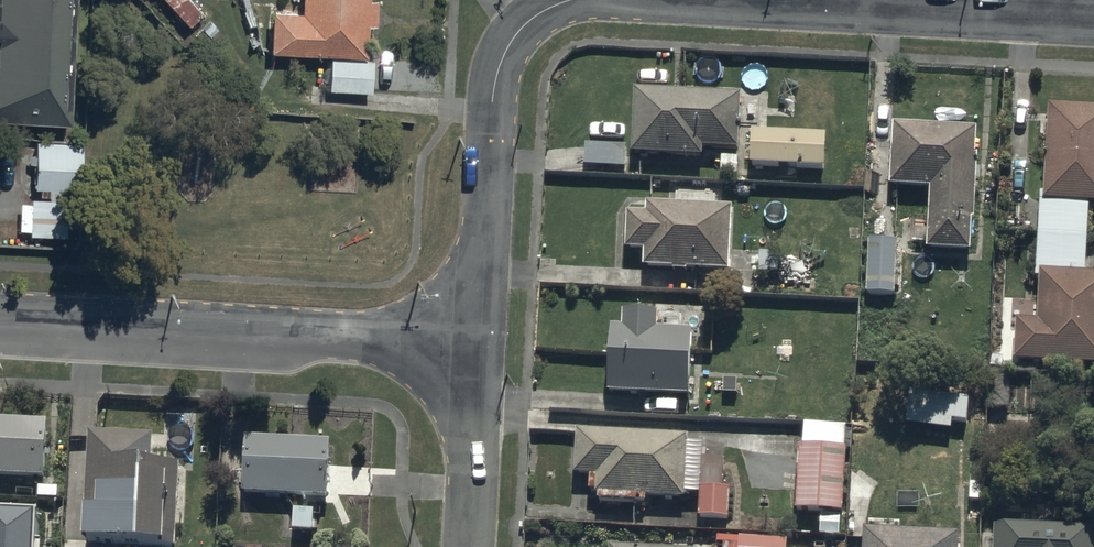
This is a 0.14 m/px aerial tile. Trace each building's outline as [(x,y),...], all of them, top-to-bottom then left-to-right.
[(66,113),(73,0),(0,0),(0,109),(66,113)] [(299,7),(271,6),(269,46),(365,51),(366,19),(374,20),(375,0),(299,0),(299,7)] [(373,57),(331,55),(330,89),(371,91),(373,57)] [(742,94),(634,88),(630,152),(702,156),(703,147),(739,149),(742,94)] [(1049,104),(1044,199),(1093,202),(1093,106),(1049,104)] [(976,127),(893,123),(890,184),(930,186),(927,248),(970,250),(976,127)] [(826,138),(749,134),(749,166),(824,170),(826,138)] [(82,142),(36,140),(36,152),(28,152),(27,162),(35,162),(34,187),(48,187),(48,198),(31,198),(30,201),(20,200),(19,228),(29,229),(29,232),(65,234),(66,227),(78,228),(82,142)] [(626,146),(573,145),(572,169),(625,169),(626,146)] [(644,249),(644,267),(729,270),(731,206),(647,203),(646,213),(627,212),(625,248),(644,249)] [(894,297),(895,243),(867,243),(866,296),(894,297)] [(1039,269),(1036,320),(1018,319),(1015,359),(1093,364),(1093,272),(1039,269)] [(622,309),(621,325),(610,325),(607,392),(689,395),(692,330),(657,328),(657,310),(622,309)] [(967,399),(908,393),(905,428),(950,432),(951,421),(965,423),(967,399)] [(0,420),(0,470),(46,473),(50,423),(0,420)] [(843,427),(800,425),(798,513),(819,514),(818,537),(839,537),(843,427)] [(688,435),(577,429),(574,473),(596,474),(595,493),(684,498),(688,435)] [(89,435),(87,546),(154,546),(169,546),(170,488),(180,488),(180,466),(152,465),(153,438),(89,435)] [(332,442),(244,436),(240,493),(328,499),(332,442)] [(42,512),(0,510),(0,546),(40,546),(42,512)] [(864,529),(863,546),(957,546),(958,533),(864,529)] [(996,529),(995,546),(1093,546),(1093,533),(996,529)]
